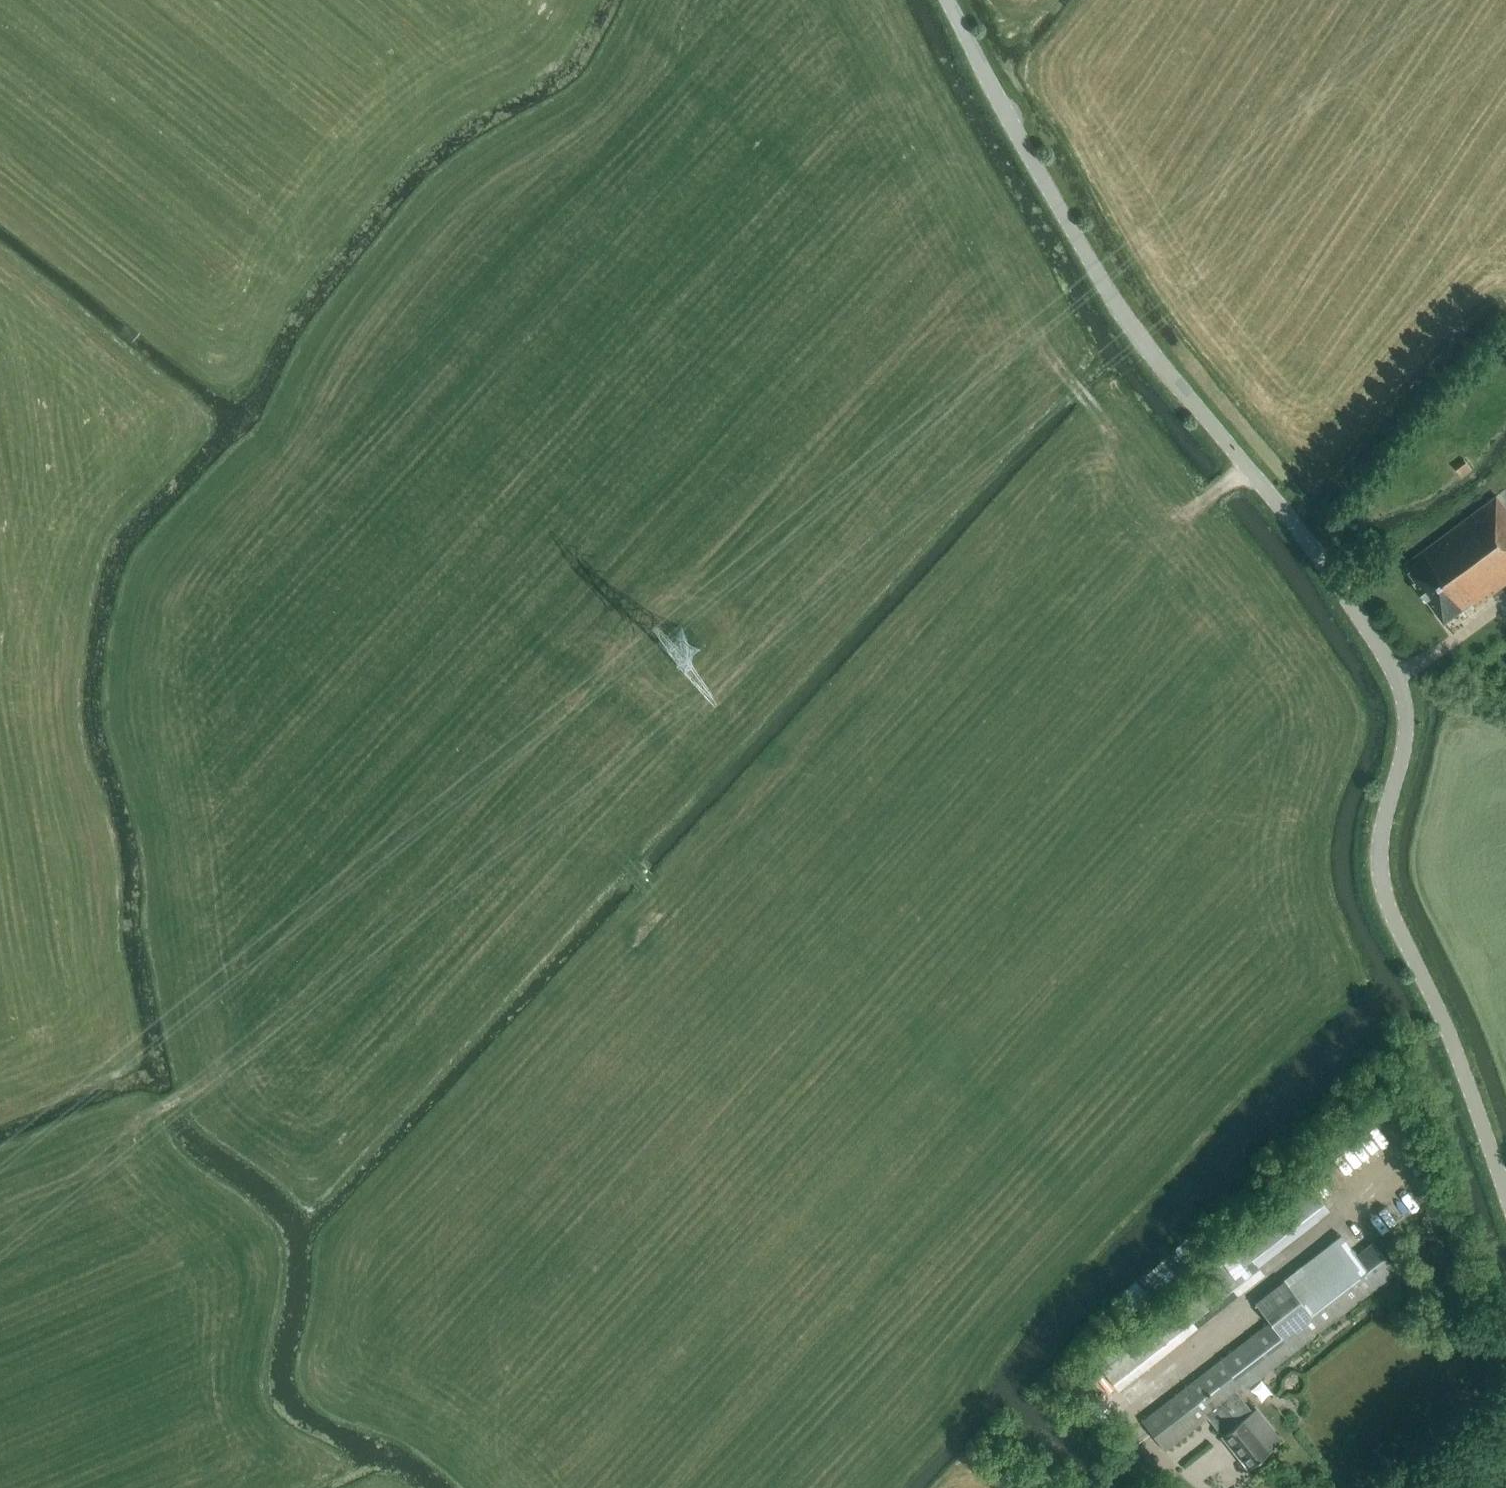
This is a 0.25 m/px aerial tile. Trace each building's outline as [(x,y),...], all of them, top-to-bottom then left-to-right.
[(1472,470),(1464,459),(1454,466),(1462,477),(1472,470)] [(1497,496),(1405,564),(1417,580),(1414,582),(1445,623),(1470,604),(1473,609),(1505,584),(1505,508),(1497,496)] [(1118,1390),(1184,1338),(1265,1275),(1259,1266),(1330,1210),(1310,1184),(1218,1257),(1220,1260),(1210,1267),(1218,1278),(1168,1317),(1162,1309),(1096,1361),(1103,1370),(1118,1390)] [(1269,1322),(1142,1421),(1164,1450),(1207,1416),(1247,1467),(1281,1441),(1256,1408),(1252,1411),(1238,1392),(1377,1284),(1340,1236),(1254,1303),(1269,1322)]
